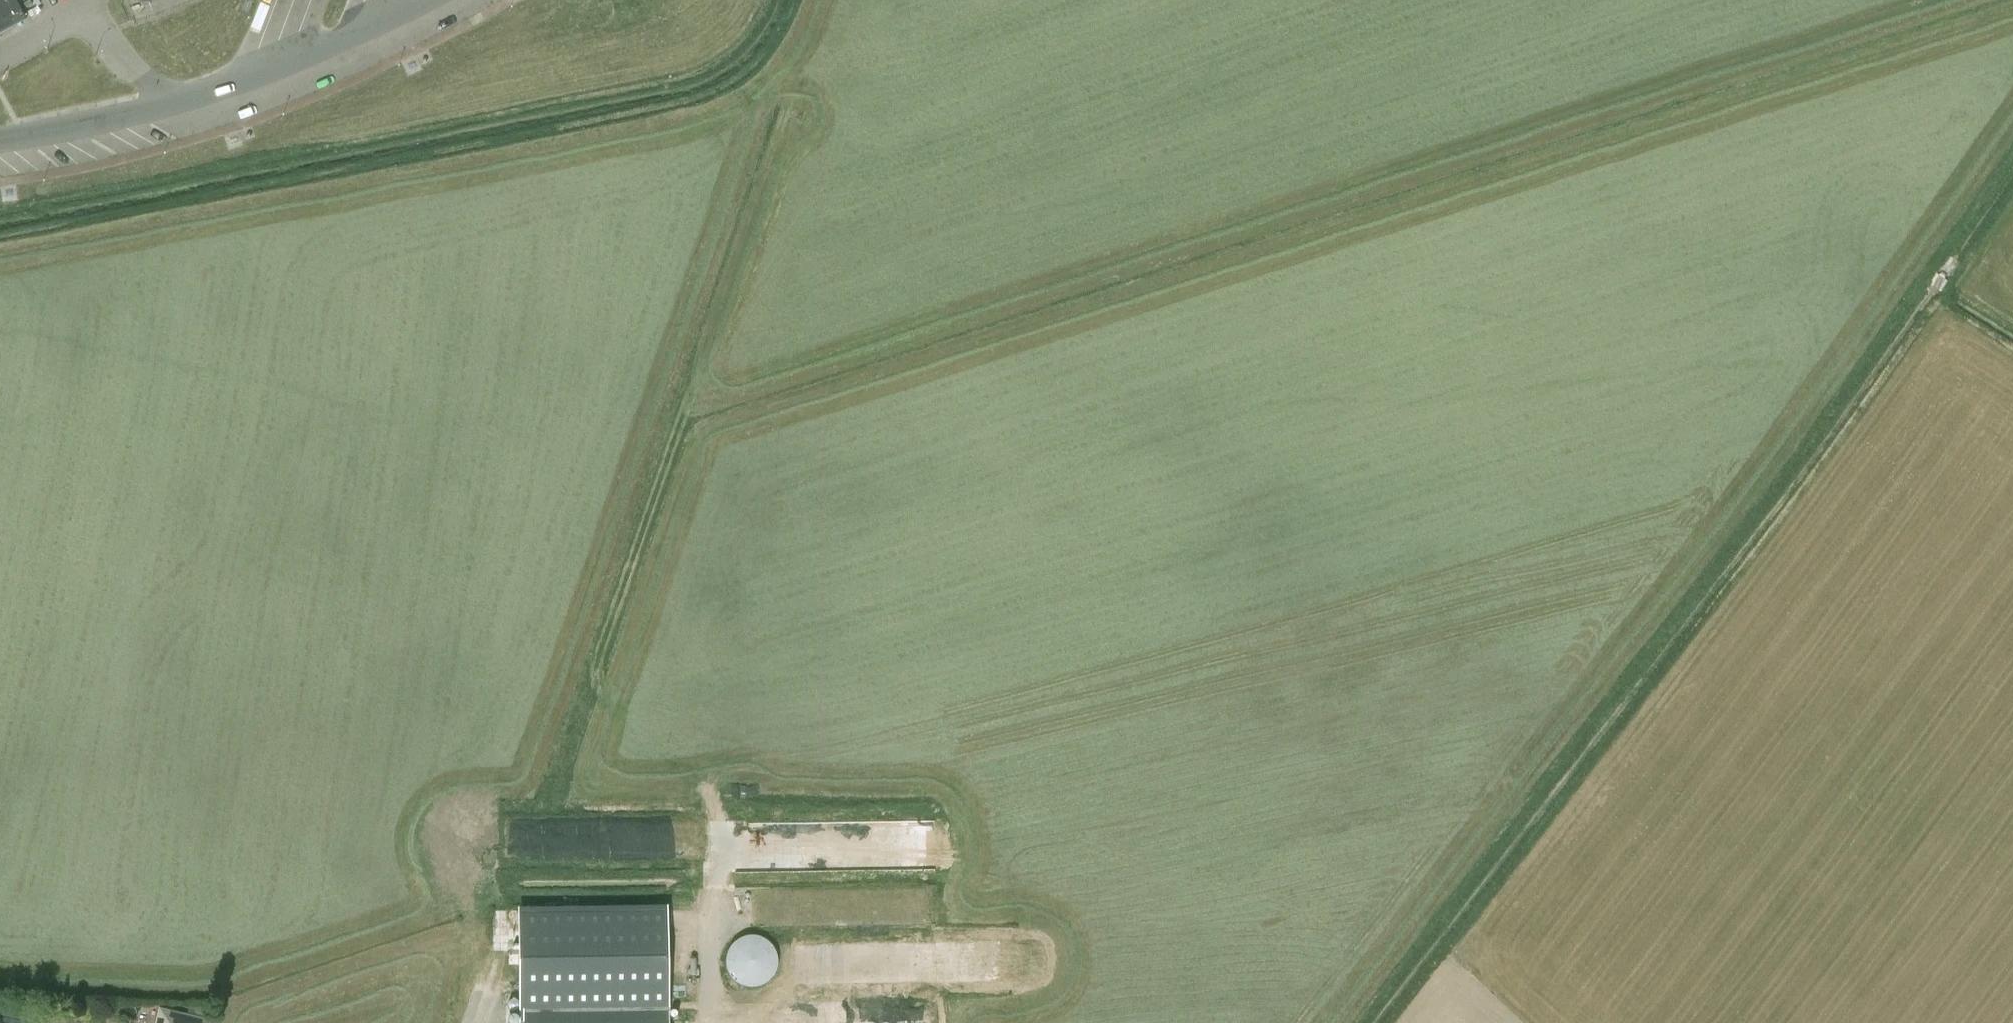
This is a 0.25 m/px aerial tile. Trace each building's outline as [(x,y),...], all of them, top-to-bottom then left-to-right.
[(26,20),(15,0),(0,0),(0,34),(26,20)] [(741,938),(737,940),(733,944),(729,949),(727,954),(726,956),(726,962),(726,964),(727,970),(729,975),(732,979),(734,981),(739,985),(741,986),(746,988),(752,988),(754,988),(760,987),(765,985),(769,982),(771,980),(775,975),(777,970),(778,965),(778,962),(778,957),(777,954),(775,949),(772,944),(768,941),(765,939),(763,938),(758,936),(752,936),(749,936),(747,936),(741,938)] [(668,991),(519,993),(519,1022),(668,1022),(668,991)]
